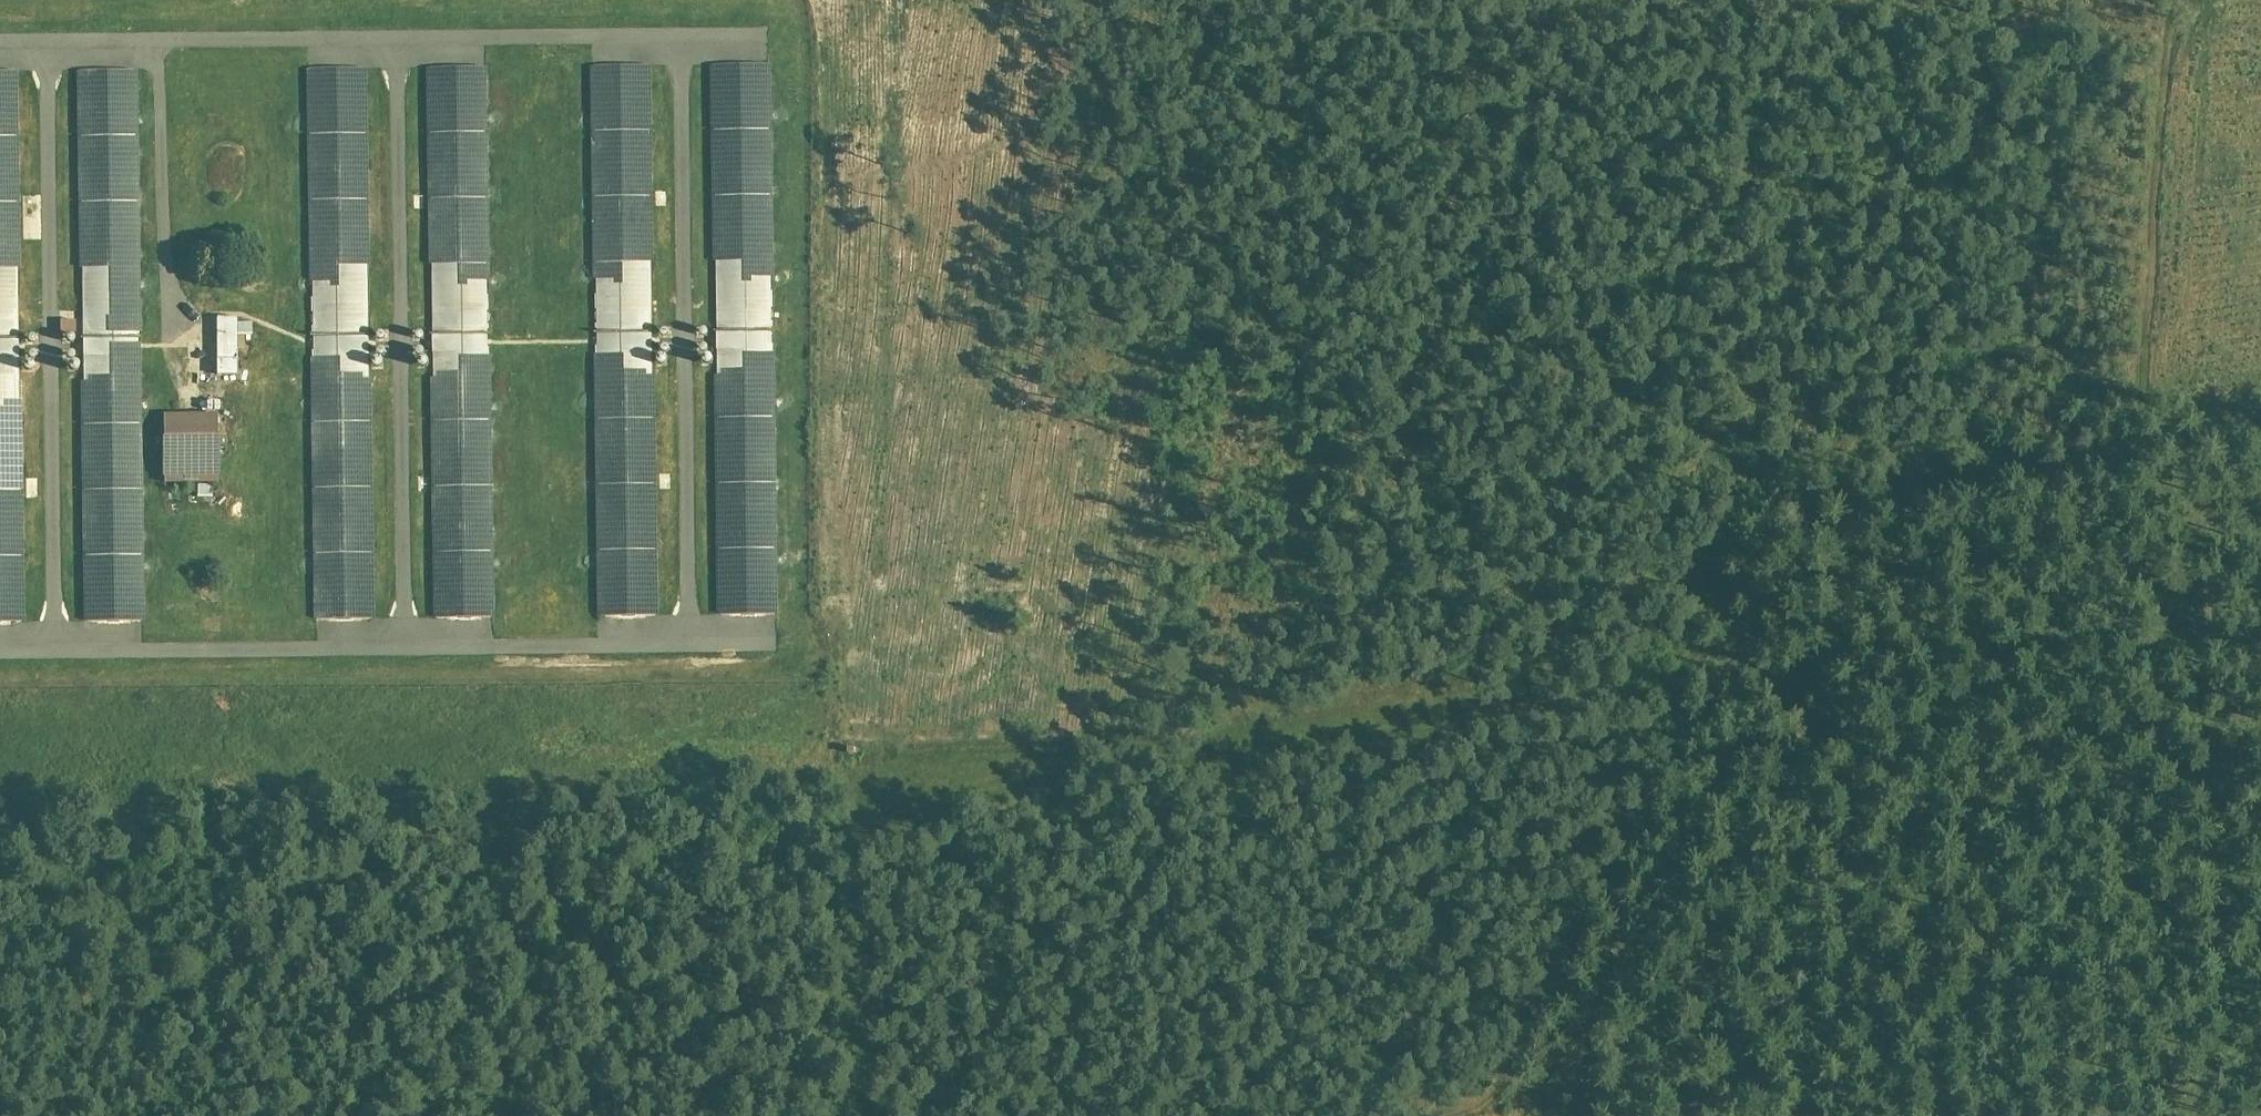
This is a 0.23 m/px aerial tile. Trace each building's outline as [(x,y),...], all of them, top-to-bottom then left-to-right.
[(776,67),(715,67),(719,614),(779,613),(776,67)] [(656,68),(595,69),(599,615),(659,615),(656,68)] [(490,69),(430,69),(433,616),(494,616),(490,69)] [(371,70),(310,70),(314,617),(375,616),(371,70)] [(142,73),(81,74),(84,620),(145,620),(142,73)] [(0,74),(0,621),(24,621),(20,74),(0,74)] [(219,377),(239,376),(239,317),(218,318),(219,377)] [(165,484),(220,483),(219,416),(164,416),(165,484)]
